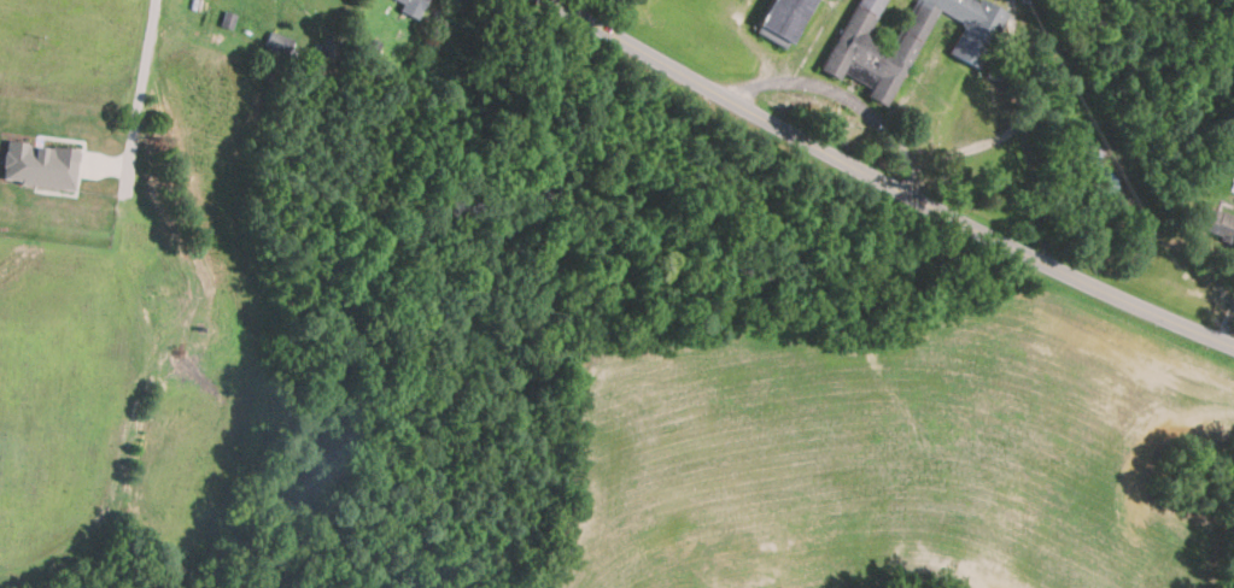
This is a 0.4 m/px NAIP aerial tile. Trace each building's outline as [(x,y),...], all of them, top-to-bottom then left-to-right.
[(402,2),(398,8),(415,17),(424,0),(397,0),(402,2)] [(754,30),(786,48),(812,0),(770,0),(754,30)] [(820,67),(836,76),(838,70),(867,84),(862,94),(885,106),(935,10),(963,24),(947,54),(976,70),(1005,13),(978,0),(855,0),(820,67)] [(314,54),(331,64),(341,46),(324,36),(314,54)] [(73,189),(78,148),(6,140),(2,181),(73,189)] [(1233,243),(1233,215),(1209,205),(1200,229),(1233,243)]
